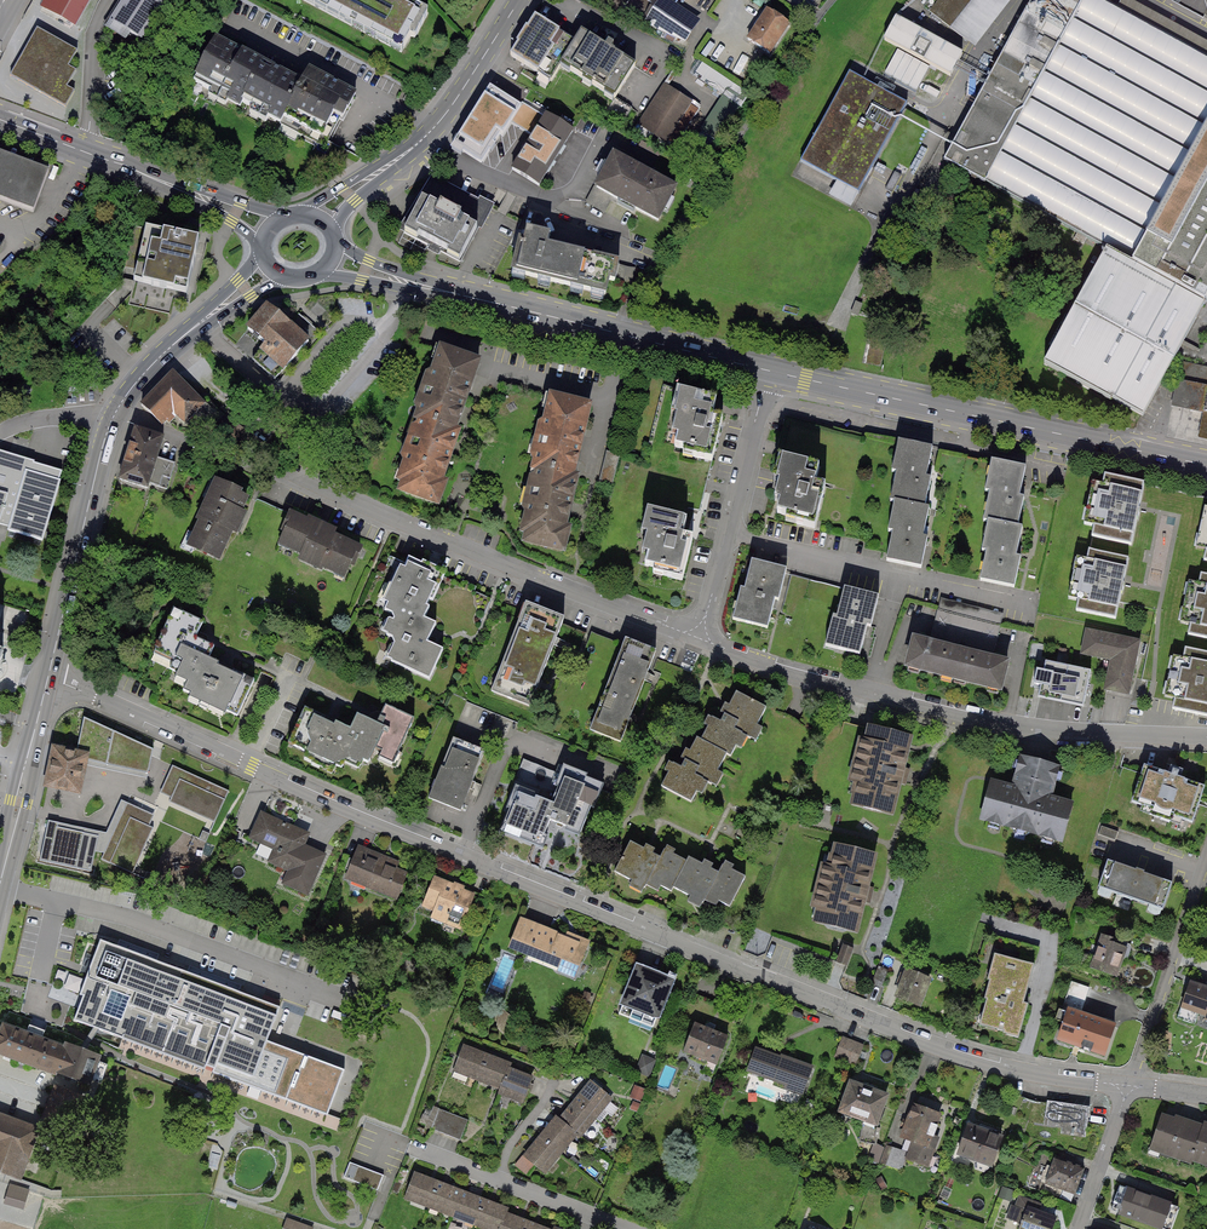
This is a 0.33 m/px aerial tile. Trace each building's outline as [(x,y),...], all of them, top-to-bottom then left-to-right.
[(99,0),(56,0),(49,14),(82,32),(99,0)] [(171,0),(121,0),(108,20),(144,42),(171,0)] [(402,49),(409,36),(414,38),(429,10),(410,0),(311,0),(402,49)] [(662,0),(608,0),(644,23),(678,44),(693,20),(662,0)] [(938,0),(921,0),(932,8),(938,0)] [(1206,292),(1206,57),(1102,0),(1030,0),(946,154),(1110,243),(1043,367),(1138,419),(1206,292)] [(949,23),(977,45),(1012,0),(967,0),(949,23)] [(1203,18),(1206,8),(1206,0),(1171,0),(1203,18)] [(764,8),(747,39),(774,54),(791,23),(764,8)] [(891,15),(873,51),(941,86),(959,49),(891,15)] [(510,53),(537,70),(559,34),(532,18),(510,53)] [(78,50),(37,28),(11,74),(67,104),(74,91),(67,87),(77,70),(69,66),(78,50)] [(560,67),(615,99),(635,65),(580,33),(560,67)] [(297,80),(216,36),(193,77),(275,121),(297,80)] [(306,67),(281,111),(335,141),(359,97),(306,67)] [(903,103),(847,73),(798,162),(854,193),(903,103)] [(661,86),(638,124),(672,145),(695,107),(661,86)] [(488,87),(455,140),(487,161),(521,107),(488,87)] [(698,140),(717,150),(741,104),(722,94),(698,140)] [(576,132),(545,114),(529,105),(516,128),(531,136),(526,143),(559,162),(576,132)] [(524,146),(509,172),(542,191),(557,165),(524,146)] [(461,148),(458,153),(481,165),(484,160),(461,148)] [(33,211),(49,167),(0,149),(0,199),(33,211)] [(678,188),(609,155),(591,192),(660,225),(678,188)] [(401,229),(461,261),(479,228),(482,229),(494,207),(431,174),(401,229)] [(184,297),(197,240),(136,227),(123,284),(184,297)] [(528,230),(518,270),(604,291),(607,278),(627,283),(631,269),(548,249),(552,236),(528,230)] [(280,384),(315,341),(268,303),(233,346),(280,384)] [(435,351),(420,395),(468,412),(483,368),(435,351)] [(173,374),(142,405),(162,427),(173,415),(184,426),(205,404),(173,374)] [(707,455),(719,405),(674,394),(661,444),(707,455)] [(420,395),(405,439),(453,456),(468,412),(420,395)] [(549,397),(538,443),(587,455),(598,408),(549,397)] [(163,441),(132,432),(117,482),(148,492),(163,441)] [(405,439),(390,483),(438,500),(453,456),(405,439)] [(538,443),(527,490),(576,501),(587,455),(538,443)] [(934,454),(895,445),(888,475),(893,476),(887,502),(927,510),(933,482),(929,481),(934,454)] [(0,451),(0,525),(9,528),(8,530),(42,541),(64,471),(0,451)] [(602,483),(611,484),(615,452),(606,451),(602,483)] [(826,475),(781,464),(768,515),(813,527),(826,475)] [(1027,474),(989,466),(983,494),(987,495),(982,520),(1020,528),(1026,501),(1022,500),(1027,474)] [(1130,550),(1143,491),(1097,481),(1084,540),(1130,550)] [(217,563),(248,498),(213,482),(182,547),(217,563)] [(527,490),(515,536),(565,548),(576,501),(527,490)] [(928,511),(889,503),(882,532),(887,533),(881,559),(921,568),(927,539),(923,538),(928,511)] [(1204,504),(1193,557),(1206,559),(1206,505),(1204,504)] [(365,549),(290,514),(274,549),(349,584),(365,549)] [(678,581),(692,527),(646,516),(633,570),(678,581)] [(1022,529),(983,521),(977,550),(982,550),(976,576),(1014,584),(1020,556),(1016,555),(1022,529)] [(1114,618),(1126,562),(1080,552),(1068,608),(1114,618)] [(421,621),(439,579),(396,560),(378,602),(421,621)] [(785,574),(746,565),(731,625),(763,633),(770,605),(776,606),(785,574)] [(1192,575),(1181,630),(1206,635),(1206,579),(1192,575)] [(877,600),(836,589),(819,653),(852,662),(861,631),(868,633),(877,600)] [(996,650),(1003,611),(940,599),(933,638),(996,650)] [(548,664),(565,622),(528,607),(511,649),(548,664)] [(379,633),(396,641),(387,660),(430,681),(443,653),(429,646),(437,630),(391,608),(379,633)] [(201,627),(173,614),(152,656),(172,665),(168,672),(176,676),(174,681),(185,686),(181,694),(190,698),(187,703),(193,706),(213,665),(207,662),(213,650),(194,641),(201,627)] [(1140,642),(1084,630),(1079,656),(1109,663),(1103,691),(1129,697),(1140,642)] [(905,674),(953,686),(962,653),(914,641),(905,674)] [(640,697),(656,656),(627,645),(611,686),(640,697)] [(530,706),(548,664),(511,649),(493,691),(530,706)] [(1175,650),(1163,705),(1206,714),(1206,657),(1175,650)] [(953,686),(1001,698),(1009,665),(962,653),(953,686)] [(248,682),(213,665),(193,706),(228,723),(248,682)] [(1036,700),(1059,705),(1066,670),(1043,665),(1036,700)] [(1059,705),(1082,710),(1089,675),(1066,670),(1059,705)] [(624,739),(640,697),(611,686),(595,728),(624,739)] [(687,744),(722,761),(727,751),(733,753),(740,739),(753,745),(758,734),(751,731),(760,712),(726,695),(711,725),(699,719),(687,744)] [(349,734),(305,712),(288,745),(333,767),(349,734)] [(386,713),(379,727),(358,717),(338,760),(360,770),(368,753),(393,765),(412,725),(386,713)] [(86,761),(148,774),(154,750),(84,718),(77,752),(88,754),(86,761)] [(893,822),(912,741),(867,730),(847,811),(893,822)] [(715,776),(722,761),(687,744),(673,771),(666,768),(654,791),(687,807),(691,798),(695,800),(703,784),(713,789),(718,778),(715,776)] [(77,752),(53,747),(44,786),(79,794),(86,761),(88,754),(77,752)] [(484,766),(450,752),(428,803),(463,818),(484,766)] [(519,795),(506,830),(541,843),(550,820),(581,831),(599,783),(559,768),(558,772),(523,759),(516,776),(550,789),(552,785),(558,787),(552,803),(536,797),(534,801),(519,795)] [(1063,772),(1020,760),(1011,791),(991,786),(980,824),(1061,847),(1073,808),(1054,803),(1063,772)] [(173,768),(158,804),(212,827),(228,792),(173,768)] [(1204,790),(1143,768),(1129,808),(1190,830),(1204,790)] [(121,801),(106,834),(48,822),(39,861),(91,872),(95,852),(114,856),(133,865),(155,817),(121,801)] [(311,836),(261,813),(248,840),(273,851),(267,864),(287,872),(281,886),(308,898),(327,856),(305,847),(311,836)] [(624,846),(611,878),(637,888),(639,882),(668,894),(681,862),(659,852),(656,859),(624,846)] [(855,940),(874,857),(823,846),(804,928),(855,940)] [(409,869),(357,848),(342,884),(395,905),(409,869)] [(681,862),(668,894),(712,912),(714,906),(727,912),(740,880),(716,870),(714,875),(681,862)] [(1170,884),(1107,864),(1096,898),(1160,919),(1170,884)] [(477,897),(435,880),(422,911),(464,928),(477,897)] [(583,944),(512,918),(499,954),(570,980),(583,944)] [(1089,935),(1077,974),(1120,987),(1132,948),(1089,935)] [(280,1007),(100,940),(80,995),(83,996),(81,1002),(74,1021),(327,1115),(345,1070),(267,1041),(280,1007)] [(289,952),(285,950),(280,964),(284,965),(289,952)] [(300,956),(295,954),(290,968),(295,969),(300,956)] [(504,993),(515,960),(501,956),(490,988),(504,993)] [(1030,970),(990,959),(971,1028),(1011,1039),(1030,970)] [(672,984),(628,966),(611,1008),(655,1026),(672,984)] [(902,968),(889,1000),(922,1013),(934,981),(902,968)] [(1065,1020),(1058,1038),(1104,1054),(1114,1026),(1079,1014),(1089,987),(1072,982),(1063,1007),(1060,1006),(1056,1017),(1065,1020)] [(1189,983),(1178,1022),(1206,1031),(1206,988),(1189,983)] [(4,1024),(0,1032),(0,1054),(89,1086),(100,1056),(66,1043),(64,1047),(33,1035),(4,1024)] [(727,1041),(688,1025),(675,1057),(714,1073),(727,1041)] [(863,1046),(842,1038),(834,1059),(856,1067),(863,1046)] [(454,1077),(476,1086),(487,1057),(464,1048),(454,1077)] [(809,1070),(748,1051),(738,1084),(798,1103),(809,1070)] [(476,1086),(499,1094),(510,1066),(487,1057),(476,1086)] [(499,1094),(522,1103),(533,1074),(510,1066),(499,1094)] [(887,1094),(853,1081),(838,1120),(872,1133),(887,1094)] [(591,1083),(573,1104),(594,1121),(612,1101),(591,1083)] [(55,1085),(42,1118),(66,1128),(79,1095),(55,1085)] [(195,1094),(194,1098),(195,1101),(199,1103),(202,1101),(204,1098),(202,1094),(199,1093),(195,1094)] [(1085,1136),(1090,1107),(1047,1101),(1044,1124),(1072,1128),(1071,1133),(1085,1136)] [(573,1104),(557,1122),(579,1140),(594,1121),(573,1104)] [(1161,1106),(1148,1145),(1206,1164),(1206,1121),(1161,1106)] [(442,1110),(433,1133),(458,1142),(467,1119),(442,1110)] [(945,1124),(912,1111),(897,1150),(931,1163),(945,1124)] [(25,1186),(44,1134),(0,1117),(0,1177),(25,1186)] [(557,1122),(540,1143),(561,1160),(579,1140),(557,1122)] [(966,1130),(954,1160),(993,1176),(1005,1146),(966,1130)] [(874,1142),(872,1156),(881,1157),(883,1144),(874,1142)] [(540,1143),(522,1164),(543,1181),(561,1160),(540,1143)] [(886,1162),(892,1146),(886,1144),(880,1160),(886,1162)] [(1072,1197),(1082,1170),(1055,1160),(1045,1187),(1072,1197)] [(384,1176),(349,1162),(343,1180),(378,1193),(384,1176)] [(445,1174),(422,1165),(409,1197),(433,1206),(445,1174)] [(469,1183),(445,1174),(433,1206),(457,1215),(469,1183)] [(1111,1174),(1099,1208),(1156,1228),(1167,1228),(1178,1198),(1111,1174)] [(493,1192),(469,1183),(457,1215),(481,1225),(493,1192)] [(493,1192),(481,1225),(492,1228),(506,1228),(517,1201),(493,1192)] [(517,1201),(506,1228),(534,1228),(541,1211),(517,1201)] [(541,1211),(534,1228),(561,1228),(565,1220),(541,1211)] [(1059,1224),(1028,1212),(1021,1228),(1057,1228),(1059,1224)] [(286,1220),(282,1228),(311,1228),(286,1220)]
